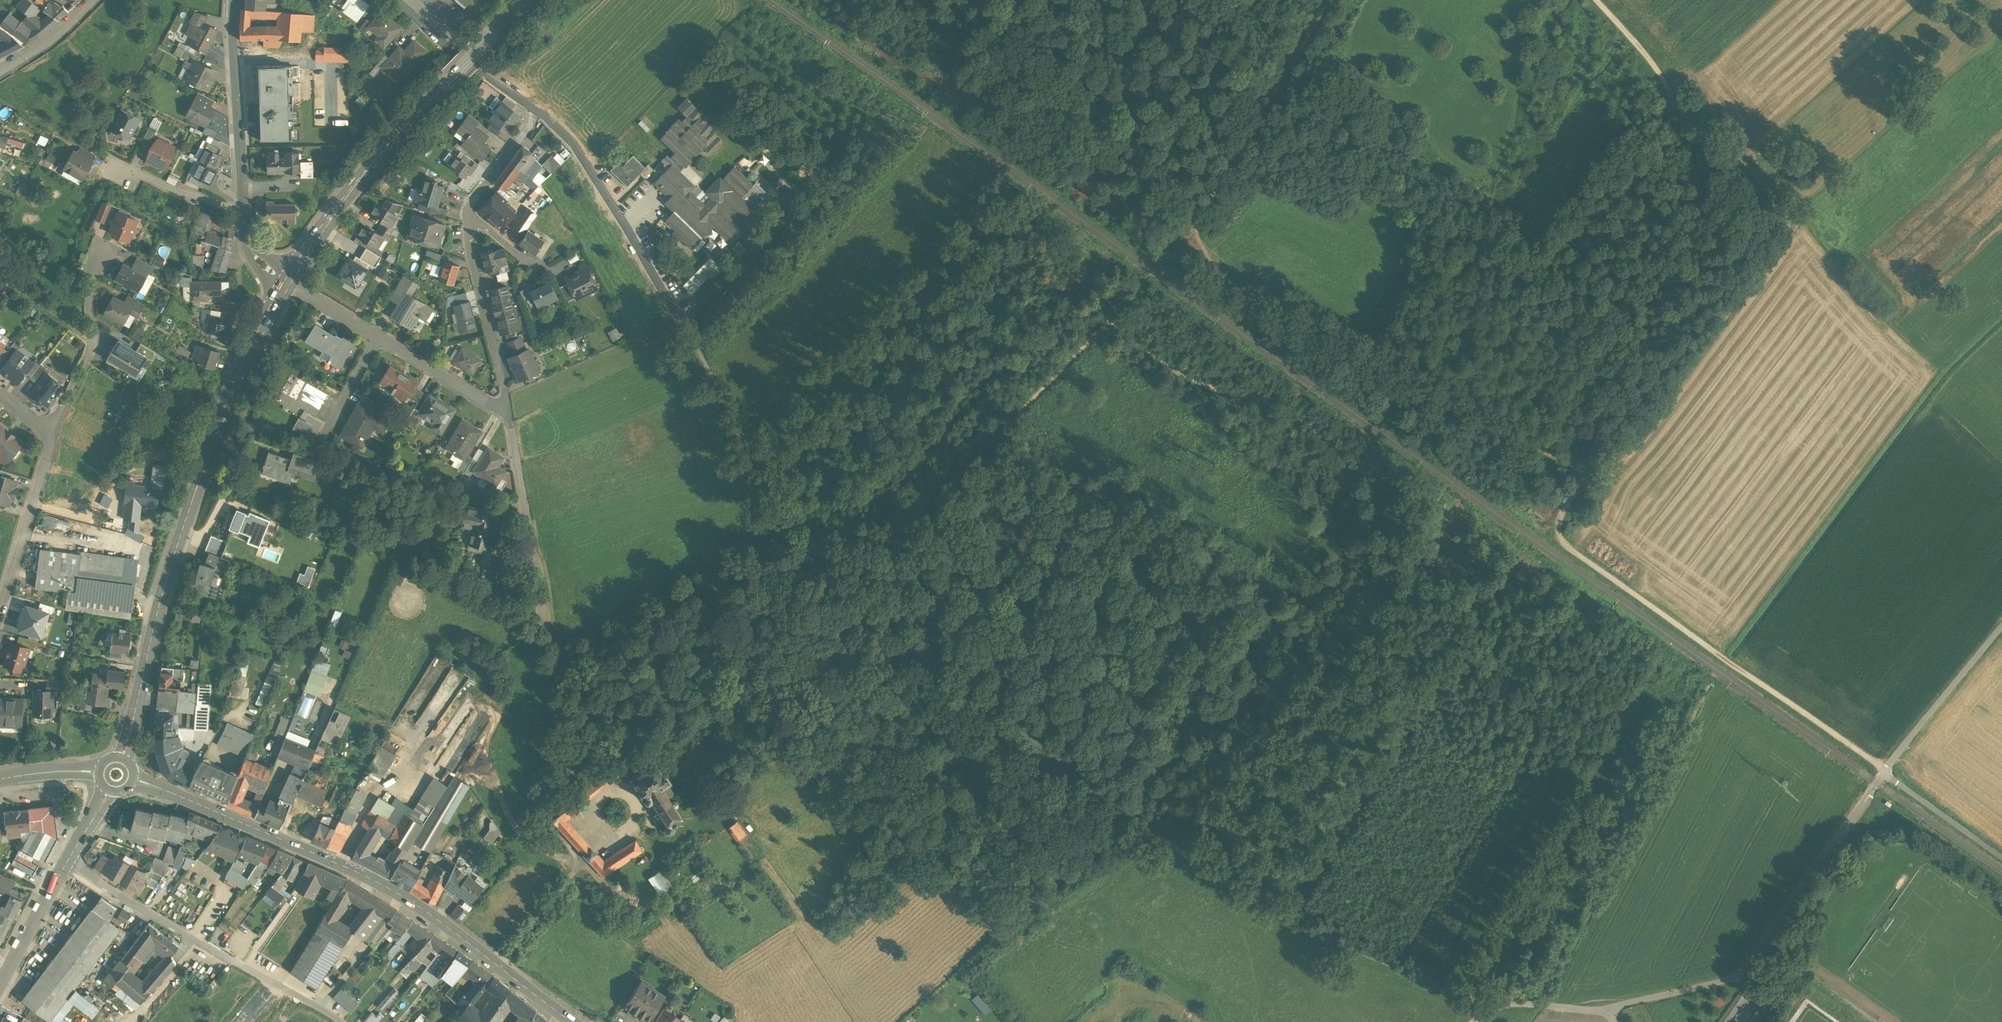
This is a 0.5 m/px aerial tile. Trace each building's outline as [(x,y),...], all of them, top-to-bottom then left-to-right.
[(29,20),(33,14),(34,15),(37,11),(40,8),(34,3),(29,0),(21,0),(17,4),(29,15),(23,22),(29,27),(32,23),(29,20)] [(34,3),(40,8),(44,10),(49,3),(50,2),(46,0),(36,0),(34,3)] [(245,9),(267,11),(277,11),(277,4),(265,3),(265,0),(246,0),(245,9)] [(350,1),(344,9),(342,11),(357,22),(369,5),(362,0),(348,0),(350,1)] [(52,5),(49,3),(44,10),(52,15),(59,20),(69,11),(63,5),(62,6),(56,2),(52,5)] [(44,10),(40,8),(37,11),(42,14),(48,18),(52,15),(44,10)] [(245,9),(241,9),(240,19),(248,19),(248,16),(267,17),(267,11),(245,9)] [(301,14),(280,11),(278,28),(286,29),(285,40),(298,41),(299,31),(301,14)] [(371,23),(370,24),(371,25),(368,28),(378,37),(375,41),(383,47),(400,28),(381,12),(371,23)] [(208,16),(195,13),(190,23),(192,24),(187,33),(190,35),(195,38),(191,46),(205,54),(217,31),(207,25),(205,29),(201,27),(202,24),(203,24),(208,16)] [(23,22),(19,27),(10,20),(12,17),(9,14),(0,24),(0,26),(11,35),(15,38),(24,45),(30,38),(33,40),(41,37),(29,27),(23,22)] [(34,15),(33,14),(29,20),(32,23),(29,27),(41,37),(59,20),(52,15),(48,18),(43,22),(34,15)] [(314,15),(301,14),(299,31),(312,32),(314,15)] [(267,28),(247,28),(248,19),(240,19),(239,28),(239,40),(264,39),(266,39),(267,28)] [(367,19),(359,30),(363,34),(368,28),(371,25),(370,24),(371,23),(367,19)] [(0,26),(0,38),(6,43),(15,38),(11,35),(0,26)] [(278,28),(267,28),(266,39),(264,39),(264,45),(279,46),(280,40),(285,40),(286,29),(278,28)] [(190,35),(184,46),(189,49),(191,46),(195,38),(190,35)] [(0,47),(0,50),(3,56),(24,45),(15,38),(6,43),(0,47)] [(388,60),(382,67),(382,68),(388,73),(390,71),(398,78),(407,67),(409,69),(425,52),(413,42),(403,53),(398,48),(388,60)] [(349,49),(324,48),(324,52),(323,61),(348,63),(349,49)] [(199,58),(184,50),(180,59),(191,65),(193,61),(196,63),(199,58)] [(324,52),(316,51),(315,61),(323,61),(324,52)] [(388,60),(384,56),(375,66),(380,70),(382,68),(382,67),(388,60)] [(196,63),(193,61),(191,65),(184,79),(208,91),(217,73),(196,63)] [(290,77),(290,66),(257,67),(257,72),(257,94),(258,94),(258,103),(293,103),(293,77),(290,77)] [(212,101),(198,93),(195,100),(209,107),(212,101)] [(515,104),(505,97),(501,102),(511,110),(515,104)] [(195,100),(194,100),(186,117),(206,127),(214,110),(209,107),(195,100)] [(511,110),(501,102),(494,111),(511,124),(518,115),(511,110)] [(293,103),(258,103),(259,115),(257,115),(258,137),(259,137),(259,142),(292,142),(292,130),(293,130),(293,103)] [(668,168),(654,184),(681,210),(677,214),(674,211),(665,220),(675,230),(672,234),(681,243),(683,241),(692,250),(702,239),(701,237),(706,232),(705,230),(712,223),(716,228),(715,229),(726,240),(735,231),(736,233),(755,213),(741,199),(753,186),(734,167),(721,180),(719,178),(705,192),(710,197),(703,205),(689,192),(694,186),(678,171),(683,166),(687,166),(695,158),(694,157),(704,147),(711,154),(721,144),(712,135),(717,129),(696,108),(682,123),(678,120),(665,133),(666,134),(660,140),(675,154),(664,164),(668,168)] [(140,119),(121,110),(110,131),(129,141),(140,119)] [(511,124),(494,111),(487,121),(491,124),(500,131),(503,134),(511,124)] [(480,123),(469,115),(465,121),(475,129),(480,123)] [(475,129),(465,121),(458,130),(468,138),(462,146),(481,161),(489,150),(482,145),(487,138),(475,129)] [(500,131),(491,124),(487,129),(497,136),(500,131)] [(157,129),(149,126),(143,137),(151,141),(157,129)] [(41,136),(39,143),(45,146),(48,139),(41,136)] [(8,139),(6,143),(22,149),(24,144),(8,139)] [(170,146),(159,140),(151,150),(148,161),(157,163),(156,165),(162,168),(170,159),(171,155),(168,154),(170,146)] [(207,143),(197,162),(198,163),(215,171),(222,157),(218,155),(206,150),(209,144),(207,143)] [(105,151),(92,144),(90,149),(102,156),(105,151)] [(220,150),(209,144),(206,150),(218,155),(220,150)] [(531,154),(522,146),(509,163),(519,170),(524,173),(535,158),(531,154)] [(555,156),(562,163),(572,153),(565,146),(555,156)] [(95,156),(81,147),(77,153),(92,161),(95,156)] [(77,153),(74,151),(64,169),(83,179),(93,162),(92,161),(77,153)] [(298,153),(266,155),(267,175),(286,174),(286,169),(298,169),(298,153)] [(477,165),(463,154),(459,159),(471,168),(470,169),(473,171),(477,165)] [(551,156),(542,165),(546,170),(551,175),(560,166),(551,156)] [(632,156),(622,167),(620,166),(613,174),(627,188),(639,175),(645,169),(644,168),(632,156)] [(459,159),(456,157),(448,167),(463,178),(470,169),(471,168),(459,159)] [(215,171),(198,163),(189,182),(191,183),(194,178),(205,184),(209,186),(216,172),(215,171)] [(312,179),(312,163),(300,164),(300,179),(312,179)] [(519,170),(509,163),(494,183),(504,190),(519,170)] [(645,169),(639,175),(644,179),(652,171),(647,165),(644,168),(645,169)] [(546,170),(533,181),(539,186),(541,184),(551,175),(546,170)] [(205,184),(194,178),(191,183),(203,189),(205,184)] [(435,181),(425,178),(418,203),(430,207),(436,208),(436,207),(442,187),(434,185),(435,181)] [(533,181),(518,201),(523,204),(539,186),(533,181)] [(22,197),(27,186),(20,183),(15,195),(22,197)] [(515,214),(503,205),(505,202),(496,194),(480,213),(501,230),(515,214)] [(398,204),(386,200),(382,206),(389,210),(388,211),(392,213),(398,204)] [(110,206),(102,203),(96,218),(104,221),(110,206)] [(389,210),(382,206),(382,207),(376,203),(369,215),(382,222),(389,227),(390,226),(396,216),(392,213),(388,211),(389,210)] [(294,206),(274,206),(273,204),(265,204),(266,221),(287,221),(287,225),(295,225),(295,217),(296,217),(297,216),(298,215),(299,213),(298,211),(297,210),(296,210),(294,209),(294,206)] [(448,211),(436,207),(436,208),(430,207),(428,213),(446,218),(448,211)] [(524,218),(521,216),(510,231),(522,239),(527,231),(536,218),(537,217),(529,211),(524,218)] [(135,218),(119,212),(117,217),(112,219),(116,229),(113,230),(114,234),(128,240),(131,233),(130,232),(134,231),(135,227),(134,223),(135,218)] [(224,222),(200,213),(196,225),(197,225),(197,226),(206,229),(205,229),(211,231),(213,226),(221,229),(218,237),(232,242),(233,229),(233,225),(225,221),(224,222)] [(444,225),(413,215),(407,238),(437,247),(444,225)] [(389,227),(382,222),(379,228),(389,234),(393,228),(390,226),(389,227)] [(195,224),(190,238),(202,242),(204,242),(200,241),(201,238),(202,238),(205,229),(206,229),(197,226),(197,225),(196,225),(195,224)] [(376,233),(362,225),(356,236),(362,240),(361,241),(367,245),(368,244),(376,248),(382,238),(383,237),(376,233)] [(389,234),(379,228),(376,233),(383,237),(382,238),(386,240),(389,234)] [(534,236),(527,231),(522,239),(518,245),(534,256),(543,243),(534,236)] [(218,237),(207,233),(205,239),(204,242),(206,243),(216,246),(215,249),(217,249),(217,250),(218,251),(219,247),(231,252),(232,242),(218,237)] [(545,240),(535,234),(534,236),(543,243),(545,240)] [(202,242),(200,242),(200,244),(196,243),(195,256),(195,257),(202,257),(203,255),(205,251),(205,250),(206,246),(205,246),(206,243),(204,242),(202,242)] [(231,252),(219,247),(218,251),(217,250),(217,249),(215,249),(216,246),(206,243),(205,246),(206,246),(205,250),(217,255),(211,271),(224,272),(231,252)] [(745,251),(737,244),(731,250),(739,257),(745,251)] [(375,268),(381,258),(366,248),(359,259),(368,264),(375,268)] [(503,249),(481,254),(486,272),(489,271),(491,276),(499,273),(498,269),(500,269),(499,265),(507,263),(503,249)] [(426,250),(424,258),(439,262),(441,255),(426,250)] [(395,258),(389,254),(385,260),(392,264),(395,258)] [(157,255),(154,263),(161,266),(165,258),(157,255)] [(202,257),(195,257),(195,256),(193,256),(193,263),(195,264),(195,270),(203,269),(204,263),(203,255),(202,257)] [(365,269),(368,264),(359,259),(356,257),(353,262),(365,269)] [(154,267),(138,258),(135,264),(148,271),(148,272),(150,273),(154,267)] [(349,259),(338,277),(356,287),(366,270),(365,269),(353,262),(349,259)] [(458,267),(444,263),(443,266),(440,276),(438,281),(453,286),(458,267)] [(135,264),(134,264),(132,268),(124,264),(116,279),(124,283),(125,286),(127,287),(130,286),(138,290),(148,272),(148,271),(135,264)] [(377,276),(386,281),(391,273),(382,268),(377,276)] [(579,278),(573,281),(572,279),(567,282),(568,284),(576,299),(576,300),(587,294),(584,290),(594,285),(586,270),(577,274),(579,278)] [(499,274),(496,275),(498,282),(509,279),(507,272),(499,274)] [(432,310),(405,293),(412,282),(404,277),(395,292),(402,296),(398,302),(401,304),(393,318),(410,329),(418,316),(425,320),(432,310)] [(208,281),(192,281),(191,282),(191,287),(191,301),(208,301),(208,294),(208,281)] [(222,281),(208,281),(208,294),(222,294),(222,281)] [(704,286),(699,281),(687,294),(692,298),(704,286)] [(550,283),(531,293),(538,308),(539,307),(538,306),(550,300),(551,302),(552,302),(552,301),(557,298),(557,299),(558,299),(550,283)] [(177,289),(168,284),(166,289),(174,293),(177,289)] [(568,284),(559,289),(567,303),(576,299),(568,284)] [(512,309),(506,286),(490,290),(494,307),(493,307),(495,315),(496,314),(501,334),(517,330),(514,319),(516,318),(514,309),(512,309)] [(530,312),(538,308),(531,293),(529,289),(521,293),(530,312)] [(465,294),(453,297),(455,305),(467,302),(465,294)] [(144,304),(128,295),(124,303),(123,304),(131,308),(139,312),(144,304)] [(124,303),(114,297),(104,314),(122,324),(131,308),(123,304),(124,303)] [(455,305),(454,306),(458,323),(457,324),(459,333),(474,329),(470,316),(472,316),(469,302),(467,302),(455,305)] [(211,311),(202,310),(201,322),(208,323),(209,317),(210,317),(211,311)] [(210,317),(209,317),(208,323),(207,334),(211,334),(211,337),(218,338),(219,336),(224,336),(226,319),(210,317)] [(140,329),(134,326),(129,335),(135,338),(140,329)] [(336,338),(316,326),(306,341),(322,351),(319,357),(328,363),(329,364),(329,363),(339,368),(354,344),(344,337),(340,343),(335,340),(336,338)] [(520,338),(508,344),(514,357),(526,351),(520,338)] [(136,374),(146,356),(137,351),(119,340),(106,362),(117,368),(119,364),(136,374)] [(156,353),(141,344),(137,351),(146,356),(152,360),(156,353)] [(189,354),(178,347),(175,352),(186,359),(189,354)] [(219,352),(203,347),(201,352),(198,362),(203,363),(202,366),(213,370),(219,352)] [(201,352),(193,349),(190,360),(198,362),(201,352)] [(460,352),(455,349),(449,359),(454,362),(460,352)] [(480,360),(462,349),(460,352),(454,362),(462,367),(462,366),(466,369),(465,369),(472,373),(480,360)] [(17,350),(1,370),(3,372),(2,372),(3,375),(5,376),(8,376),(10,378),(11,376),(19,382),(25,374),(33,363),(17,350)] [(514,357),(509,359),(509,360),(511,359),(513,364),(511,365),(511,367),(512,369),(514,370),(519,381),(527,377),(528,380),(542,374),(535,359),(533,360),(528,350),(526,351),(514,357)] [(33,363),(25,374),(29,378),(40,363),(35,359),(33,363)] [(40,363),(29,378),(38,384),(46,375),(47,375),(50,371),(40,363)] [(408,378),(389,366),(380,381),(393,389),(390,394),(391,395),(392,395),(404,402),(407,397),(408,398),(414,387),(413,387),(417,381),(409,377),(408,378)] [(38,384),(32,392),(33,396),(46,406),(50,405),(55,399),(54,397),(62,387),(47,375),(46,375),(38,384)] [(306,383),(298,379),(288,396),(296,401),(306,383)] [(328,396),(306,383),(296,401),(293,405),(315,418),(328,396)] [(423,392),(414,387),(408,398),(417,403),(423,392)] [(373,402),(362,395),(356,406),(358,407),(358,406),(368,411),(373,402)] [(442,404),(428,396),(419,412),(420,413),(435,422),(431,428),(441,434),(455,410),(443,403),(442,404)] [(358,407),(347,426),(346,425),(339,437),(359,447),(370,426),(381,433),(387,422),(368,411),(358,406),(358,407)] [(414,408),(403,426),(410,431),(420,413),(419,412),(414,408)] [(311,426),(299,419),(291,434),(304,439),(311,426)] [(481,431),(463,420),(447,446),(454,450),(452,453),(463,460),(464,460),(467,455),(481,431)] [(276,429),(263,424),(258,437),(272,442),(276,429)] [(0,425),(0,456),(1,455),(8,460),(22,442),(0,425)] [(503,458),(488,448),(478,462),(473,471),(484,478),(485,476),(490,480),(488,482),(495,487),(505,472),(501,469),(500,469),(497,467),(503,458)] [(291,460),(269,452),(264,464),(263,464),(262,468),(263,468),(262,474),(270,477),(271,473),(291,479),(294,470),(312,476),(318,461),(294,453),(291,460)] [(472,458),(467,455),(464,460),(463,460),(457,469),(463,473),(472,458)] [(478,462),(472,458),(463,473),(470,477),(473,471),(478,462)] [(154,480),(165,481),(167,465),(154,464),(152,480),(154,480)] [(0,476),(0,489),(15,493),(16,488),(15,487),(16,481),(2,476),(0,476)] [(153,487),(134,485),(134,482),(127,482),(125,502),(126,503),(124,519),(131,519),(136,520),(138,501),(147,502),(147,505),(158,506),(158,498),(159,493),(164,493),(165,481),(154,480),(153,487)] [(0,489),(0,502),(9,505),(11,499),(13,499),(15,493),(0,489)] [(497,512),(476,507),(476,508),(476,511),(467,509),(467,506),(466,506),(461,528),(462,528),(463,525),(474,527),(471,545),(468,545),(468,546),(489,550),(497,512)] [(249,512),(248,515),(237,510),(229,531),(248,539),(247,542),(261,547),(272,521),(249,512)] [(136,520),(131,519),(130,528),(133,530),(139,533),(141,520),(136,520)] [(139,533),(133,530),(130,536),(140,541),(144,535),(139,533)] [(223,541),(211,536),(205,551),(217,556),(223,541)] [(81,554),(41,549),(36,587),(69,592),(76,593),(78,578),(81,554)] [(217,556),(205,551),(200,563),(214,567),(218,556),(217,556)] [(122,560),(81,554),(78,578),(118,583),(119,575),(120,575),(122,560)] [(232,561),(218,556),(214,567),(215,567),(215,568),(227,573),(228,570),(232,561)] [(139,562),(122,560),(120,575),(119,575),(118,583),(136,585),(139,562)] [(395,583),(402,585),(409,563),(402,560),(395,583)] [(200,563),(199,563),(195,580),(190,579),(187,590),(205,595),(207,584),(210,584),(211,584),(215,568),(215,567),(214,567),(200,563)] [(506,569),(484,565),(481,578),(485,579),(485,582),(486,579),(493,580),(493,583),(503,585),(505,577),(506,569)] [(314,588),(317,568),(307,566),(305,573),(299,572),(297,581),(305,583),(304,587),(314,588)] [(514,579),(505,577),(503,585),(501,590),(501,593),(511,595),(512,588),(514,579)] [(118,583),(78,578),(76,593),(101,596),(134,600),(136,585),(118,583)] [(503,585),(493,583),(493,580),(486,579),(485,582),(485,584),(492,585),(492,588),(501,590),(503,585)] [(520,581),(514,579),(512,588),(521,590),(521,581),(520,581)] [(217,585),(211,584),(210,584),(207,584),(205,595),(204,595),(214,598),(217,585)] [(76,593),(69,592),(67,607),(99,612),(101,596),(76,593)] [(134,600),(101,596),(99,612),(131,616),(134,600)] [(51,613),(53,607),(40,603),(38,609),(48,612),(51,613)] [(40,636),(48,612),(38,609),(27,606),(24,614),(20,612),(18,621),(21,622),(19,630),(30,633),(40,636)] [(537,621),(526,628),(532,639),(539,636),(537,621)] [(30,633),(28,639),(36,641),(38,642),(40,636),(30,633)] [(131,636),(113,633),(113,634),(108,634),(107,639),(112,640),(111,649),(129,652),(131,636)] [(28,639),(19,636),(17,645),(29,649),(34,651),(36,641),(28,639)] [(17,645),(11,643),(4,665),(18,670),(20,664),(24,665),(29,649),(17,645)] [(304,691),(321,696),(330,664),(314,659),(304,691)] [(255,703),(265,707),(283,664),(274,660),(255,703)] [(242,696),(247,664),(240,663),(237,684),(233,684),(231,695),(242,696)] [(173,668),(162,667),(160,672),(158,689),(179,692),(179,691),(180,681),(172,681),(173,668)] [(182,669),(173,668),(172,681),(180,681),(182,669)] [(126,671),(108,669),(107,674),(100,673),(99,676),(107,678),(106,686),(108,686),(123,689),(126,671)] [(107,678),(99,676),(100,673),(93,672),(91,683),(106,686),(107,678)] [(62,681),(48,680),(48,691),(52,691),(62,691),(62,681)] [(197,693),(196,703),(210,704),(212,684),(198,683),(197,693)] [(106,686),(94,684),(93,694),(88,694),(87,699),(86,702),(90,703),(109,706),(111,697),(106,696),(108,686),(106,686)] [(179,692),(158,689),(157,701),(178,703),(179,692)] [(48,691),(34,691),(33,714),(51,714),(52,691),(48,691)] [(193,693),(179,691),(179,692),(178,703),(177,710),(188,712),(195,712),(196,703),(197,693),(193,693)] [(304,695),(299,714),(309,716),(314,697),(304,695)] [(87,699),(79,697),(77,707),(89,709),(90,703),(86,702),(87,699)] [(319,698),(315,710),(321,712),(325,700),(319,698)] [(0,699),(0,726),(21,727),(22,711),(22,700),(21,700),(0,699)] [(178,703),(157,701),(156,710),(168,710),(167,714),(173,715),(177,715),(177,710),(178,703)] [(210,704),(196,703),(196,712),(195,716),(194,729),(208,730),(210,704)] [(334,708),(321,738),(327,741),(336,745),(350,716),(334,708)] [(168,710),(156,710),(156,714),(155,737),(172,736),(173,715),(167,714),(168,710)] [(195,716),(188,716),(187,728),(194,729),(195,716)] [(279,735),(284,738),(287,731),(292,720),(283,716),(275,734),(279,735)] [(295,716),(290,727),(293,729),(298,718),(295,716)] [(254,734),(227,723),(223,733),(217,745),(245,756),(254,735),(254,734)] [(187,728),(186,728),(182,729),(182,740),(194,740),(194,729),(187,728)] [(311,740),(287,731),(284,738),(308,747),(311,740)] [(172,736),(155,737),(156,753),(163,773),(168,777),(181,750),(179,735),(172,736)] [(284,738),(279,735),(271,754),(277,756),(278,754),(284,738)] [(308,747),(284,738),(278,754),(308,767),(315,751),(308,747)] [(308,767),(307,769),(313,772),(327,741),(321,738),(315,751),(308,767)] [(209,746),(201,744),(199,752),(196,761),(199,763),(202,759),(208,749),(209,746)] [(381,745),(368,767),(376,772),(373,777),(378,780),(381,775),(383,776),(396,754),(381,745)] [(193,773),(180,766),(185,758),(186,751),(181,750),(168,777),(188,787),(189,784),(193,773)] [(575,790),(586,803),(627,770),(616,757),(575,790)] [(254,762),(244,758),(237,776),(237,777),(238,778),(247,782),(253,784),(261,765),(254,762)] [(237,776),(202,759),(199,763),(193,773),(189,784),(221,798),(227,801),(237,777),(237,776)] [(655,763),(630,778),(632,781),(630,782),(634,788),(636,787),(637,789),(637,790),(643,799),(643,798),(647,804),(652,801),(667,825),(666,826),(665,828),(664,830),(665,831),(666,833),(668,834),(670,834),(672,834),(673,833),(674,831),(675,829),(674,827),(673,826),(682,820),(674,809),(676,808),(677,807),(678,806),(678,805),(678,803),(677,802),(676,801),(674,800),(673,801),(671,802),(670,803),(666,796),(671,793),(669,790),(671,789),(667,783),(669,782),(663,773),(661,774),(655,763)] [(261,765),(253,784),(264,789),(272,769),(261,765)] [(313,772),(307,769),(303,778),(315,785),(321,776),(313,772)] [(331,780),(321,776),(315,785),(309,798),(312,799),(321,803),(330,783),(331,780)] [(423,825),(412,841),(430,851),(431,850),(435,843),(470,786),(454,776),(447,786),(434,806),(423,825)] [(433,777),(420,798),(434,806),(447,786),(433,777)] [(247,782),(238,778),(236,782),(245,786),(247,782)] [(303,778),(296,792),(309,798),(315,785),(303,778)] [(245,786),(236,782),(226,804),(236,808),(240,799),(245,786)] [(321,803),(320,804),(327,807),(336,786),(330,783),(321,803)] [(259,789),(253,805),(257,806),(263,791),(259,789)] [(366,796),(355,790),(345,809),(357,813),(366,796)] [(586,803),(575,790),(554,807),(565,820),(586,803)] [(277,802),(271,799),(267,809),(266,810),(257,806),(254,816),(280,827),(284,819),(284,818),(291,802),(280,797),(277,802)] [(392,805),(379,797),(371,810),(378,815),(387,820),(395,807),(392,805)] [(434,806),(420,798),(413,811),(409,816),(423,825),(434,806)] [(240,799),(236,808),(244,811),(247,802),(240,799)] [(413,811),(395,800),(392,805),(395,807),(404,813),(409,816),(413,811)] [(253,805),(247,802),(244,811),(254,816),(257,806),(253,805)] [(53,806),(28,809),(30,829),(31,833),(22,849),(44,861),(57,837),(53,806)] [(404,813),(395,807),(387,820),(396,826),(404,813)] [(565,820),(554,807),(546,814),(584,856),(592,849),(565,820)] [(187,818),(170,813),(170,815),(153,811),(152,813),(136,808),(129,830),(147,835),(148,833),(164,838),(165,836),(182,841),(184,834),(188,818),(187,818)] [(28,809),(4,812),(6,832),(7,832),(7,837),(21,836),(21,830),(30,829),(28,809)] [(357,813),(345,809),(339,820),(351,825),(357,813)] [(370,810),(362,825),(369,829),(378,815),(371,810),(370,810)] [(220,825),(189,812),(187,818),(188,818),(184,834),(191,837),(193,830),(203,834),(206,833),(206,831),(214,834),(220,826),(221,825),(220,825)] [(396,826),(389,838),(397,844),(407,849),(412,841),(423,825),(409,816),(404,813),(396,826)] [(369,829),(359,846),(368,852),(366,855),(374,859),(376,860),(378,856),(387,861),(391,854),(398,844),(397,844),(389,838),(396,826),(387,820),(378,815),(369,829)] [(339,820),(329,816),(324,825),(321,831),(332,835),(339,820)] [(351,825),(339,820),(332,835),(326,847),(338,851),(351,825)] [(737,822),(728,828),(737,841),(745,836),(737,822)] [(493,823),(482,836),(491,843),(502,830),(493,823)] [(227,829),(220,826),(214,834),(207,844),(205,846),(235,858),(237,854),(238,853),(245,837),(232,831),(232,830),(227,828),(227,829)] [(321,831),(317,829),(312,841),(326,847),(332,835),(321,831)] [(191,837),(184,834),(182,841),(189,844),(190,844),(193,837),(191,837)] [(268,845),(246,836),(245,837),(238,853),(247,857),(258,862),(260,859),(268,845)] [(200,839),(195,846),(190,844),(189,844),(188,849),(190,850),(192,851),(199,854),(205,846),(207,844),(200,839)] [(189,844),(182,841),(180,846),(181,846),(188,849),(189,844)] [(635,841),(603,862),(612,871),(617,867),(620,866),(642,851),(635,841)] [(398,844),(391,854),(400,860),(402,858),(407,849),(398,844)] [(180,849),(169,845),(163,860),(169,862),(173,864),(175,859),(180,849)] [(260,859),(267,863),(270,863),(278,849),(277,849),(268,845),(260,859)] [(188,849),(181,846),(180,849),(175,859),(184,863),(190,850),(188,849)] [(368,852),(359,846),(351,857),(360,862),(365,854),(366,855),(368,852)] [(270,863),(269,864),(268,868),(281,873),(282,874),(285,869),(293,856),(278,849),(270,863)] [(589,861),(597,854),(594,851),(592,849),(584,856),(586,858),(589,861)] [(190,850),(184,863),(175,859),(173,864),(187,870),(199,854),(192,851),(190,850)] [(366,855),(365,854),(360,862),(369,866),(374,859),(366,855)] [(391,854),(387,861),(378,856),(376,860),(374,859),(369,866),(390,878),(395,870),(394,869),(400,860),(391,854)] [(597,854),(589,861),(603,876),(612,871),(603,862),(597,854)] [(102,855),(95,868),(101,871),(108,858),(102,855)] [(293,856),(285,869),(282,874),(281,873),(275,881),(279,884),(281,885),(288,878),(290,879),(301,859),(293,856)] [(129,864),(116,857),(114,861),(107,874),(120,882),(129,864)] [(163,860),(155,857),(150,871),(162,876),(169,862),(163,860)] [(258,862),(247,857),(245,862),(235,858),(230,868),(248,878),(258,862)] [(114,861),(108,858),(101,871),(107,874),(114,861)] [(400,860),(394,869),(395,870),(390,878),(397,882),(396,883),(401,886),(402,885),(409,889),(417,877),(420,870),(402,858),(400,860)] [(260,859),(258,862),(252,871),(256,873),(259,876),(267,863),(260,859)] [(348,879),(309,862),(295,888),(314,898),(321,881),(334,887),(327,897),(334,901),(348,879)] [(129,864),(120,882),(133,889),(141,876),(143,872),(129,864)] [(457,867),(455,865),(445,885),(450,889),(450,890),(454,892),(456,890),(455,889),(467,875),(468,875),(469,873),(464,869),(464,867),(457,867)] [(450,873),(438,867),(432,878),(444,884),(450,873)] [(248,878),(230,868),(226,877),(243,886),(247,879),(248,878)] [(256,873),(252,871),(248,878),(247,879),(253,884),(259,876),(256,873)] [(671,886),(661,871),(649,878),(658,894),(671,886)] [(5,907),(2,905),(0,909),(0,912),(12,918),(21,900),(16,897),(18,893),(11,889),(14,882),(0,875),(0,894),(2,894),(10,898),(5,907)] [(468,875),(467,875),(455,889),(456,890),(457,888),(463,893),(462,894),(471,902),(482,889),(473,882),(474,881),(468,875)] [(141,876),(133,889),(139,893),(146,880),(141,876)] [(417,877),(409,889),(415,894),(421,885),(421,884),(423,881),(417,877)] [(444,884),(432,878),(427,888),(422,898),(423,899),(434,904),(444,884)] [(485,884),(477,878),(474,881),(473,882),(482,889),(483,888),(482,887),(485,884)] [(362,887),(348,879),(334,901),(342,905),(348,895),(354,899),(362,887)] [(277,888),(272,885),(265,893),(278,903),(285,895),(277,888)] [(427,888),(421,885),(415,894),(422,898),(427,888)] [(598,885),(596,888),(604,896),(606,893),(598,885)] [(368,891),(362,887),(354,899),(361,903),(368,891)] [(367,907),(350,929),(352,931),(364,939),(378,922),(382,917),(383,915),(375,911),(383,901),(368,891),(361,903),(367,907)] [(101,896),(92,908),(109,920),(117,906),(101,896)] [(334,901),(327,911),(326,914),(334,919),(342,905),(334,901)] [(459,904),(452,914),(461,922),(469,912),(459,904)] [(383,915),(382,917),(385,919),(392,924),(393,923),(388,919),(396,910),(391,906),(383,915)] [(113,924),(108,921),(109,920),(92,908),(22,1001),(49,1021),(68,997),(75,988),(121,927),(114,923),(113,924)] [(121,909),(117,918),(125,923),(130,914),(121,909)] [(396,910),(388,919),(393,923),(401,913),(396,910)] [(0,942),(12,918),(0,912),(0,942)] [(392,924),(390,927),(397,932),(394,937),(397,939),(407,927),(412,920),(401,913),(392,924)] [(350,929),(334,919),(326,914),(325,914),(317,927),(344,943),(352,931),(350,929)] [(412,920),(407,927),(413,931),(418,925),(412,920)] [(167,937),(149,923),(122,958),(130,966),(132,964),(136,967),(143,961),(153,948),(165,957),(166,958),(169,954),(171,956),(171,955),(178,946),(172,941),(173,939),(169,935),(167,937)] [(425,929),(418,925),(413,931),(420,936),(425,929)] [(317,927),(309,940),(290,971),(316,988),(344,943),(317,927)] [(379,933),(372,929),(368,935),(378,941),(382,937),(383,936),(379,933)] [(420,936),(410,946),(416,952),(433,934),(425,929),(420,936)] [(416,952),(415,954),(421,959),(432,946),(438,950),(444,942),(433,934),(416,952)] [(404,939),(400,936),(397,939),(395,942),(399,945),(404,939)] [(395,942),(387,952),(392,957),(401,946),(399,945),(395,942)] [(458,951),(444,942),(438,950),(446,955),(442,962),(448,966),(452,960),(452,959),(458,951)] [(401,946),(392,957),(403,967),(406,964),(411,958),(404,952),(405,950),(401,946)] [(410,946),(406,951),(405,950),(404,952),(411,958),(415,954),(416,952),(410,946)] [(472,960),(458,951),(452,959),(452,960),(458,964),(453,969),(455,971),(452,975),(457,979),(460,974),(460,975),(461,974),(472,960)] [(171,956),(169,954),(166,958),(165,957),(143,984),(151,991),(176,963),(171,955),(171,956)] [(421,959),(415,954),(411,958),(406,964),(414,970),(422,961),(421,959)] [(345,963),(337,957),(332,965),(340,971),(345,963)] [(130,966),(122,958),(93,993),(105,1003),(114,993),(120,985),(141,1002),(151,991),(143,984),(131,974),(136,967),(132,964),(130,966)] [(472,960),(461,974),(466,977),(468,977),(470,974),(477,964),(472,960)] [(422,961),(414,970),(420,974),(427,965),(422,961)] [(448,966),(442,962),(437,968),(443,973),(448,966)] [(414,970),(406,964),(403,967),(399,971),(413,982),(419,976),(420,974),(414,970)] [(478,979),(469,992),(477,998),(486,987),(487,986),(493,976),(477,964),(470,974),(478,979)] [(420,974),(419,976),(424,980),(433,970),(427,965),(420,974)] [(435,971),(433,970),(424,980),(432,986),(435,982),(441,976),(435,971)] [(448,980),(442,974),(441,976),(435,982),(446,991),(452,984),(452,983),(448,980)] [(461,974),(460,975),(460,974),(457,979),(452,983),(452,984),(458,989),(468,977),(466,977),(461,974)] [(452,975),(448,980),(452,983),(457,979),(452,975)] [(496,994),(486,1008),(486,1009),(492,1013),(493,1012),(510,988),(493,976),(487,986),(486,987),(496,994)] [(641,980),(625,1006),(631,1009),(630,1010),(631,1011),(632,1008),(636,1011),(635,1013),(636,1014),(653,988),(641,980)] [(458,989),(452,984),(446,991),(444,993),(456,1003),(464,994),(458,989)] [(99,1008),(75,990),(75,988),(68,997),(92,1017),(99,1008)] [(341,988),(333,997),(341,1004),(349,995),(341,988)] [(524,1000),(510,988),(493,1012),(500,1016),(501,1014),(502,1014),(509,1005),(516,1011),(524,1000)] [(653,988),(636,1014),(638,1015),(639,1013),(643,1015),(641,1017),(642,1018),(643,1017),(649,1021),(665,995),(653,988)] [(477,998),(469,992),(466,996),(471,1000),(474,1002),(477,998)] [(114,993),(105,1003),(106,1003),(96,1015),(104,1021),(113,1021),(128,1003),(114,993)] [(464,994),(456,1003),(463,1009),(468,1004),(471,1000),(466,996),(464,994)] [(358,1003),(349,995),(341,1004),(350,1012),(358,1003)] [(524,1000),(516,1011),(522,1015),(529,1021),(529,1020),(536,1010),(524,1000)] [(463,1009),(456,1003),(454,1007),(461,1013),(463,1009)] [(457,1017),(464,1021),(475,1021),(476,1021),(481,1015),(468,1004),(463,1009),(461,1013),(457,1017)] [(492,1013),(486,1009),(481,1015),(488,1020),(491,1015),(492,1013)] [(656,1020),(660,1021),(662,1021),(668,1012),(663,1009),(656,1020)] [(536,1010),(529,1020),(529,1021),(528,1021),(548,1021),(549,1021),(536,1010)] [(680,1019),(668,1012),(662,1021),(679,1021),(680,1019)]
